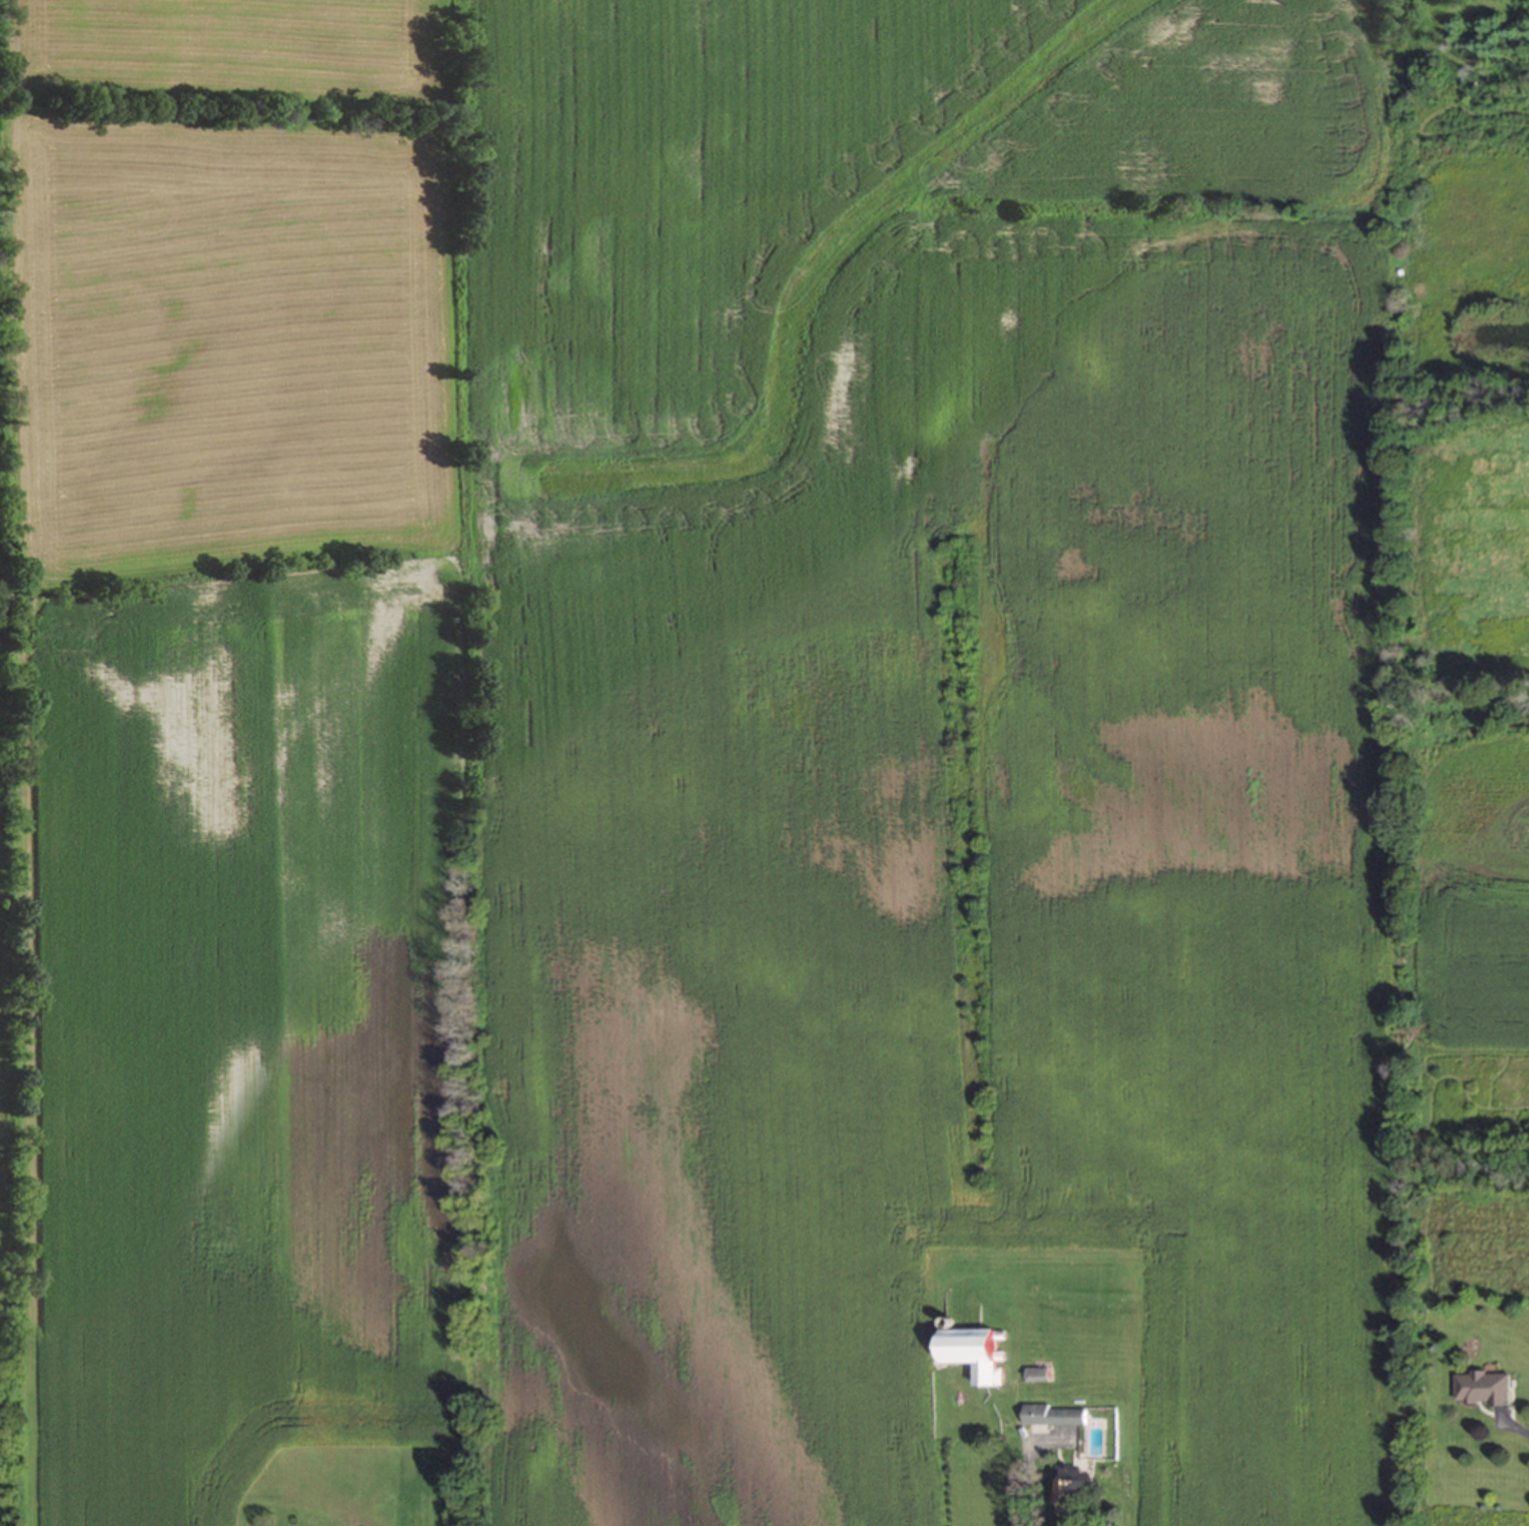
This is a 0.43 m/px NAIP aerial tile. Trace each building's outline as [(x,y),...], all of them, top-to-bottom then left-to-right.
[(976,1384),(1002,1384),(1002,1359),(1005,1359),(1005,1350),(999,1350),(999,1338),(1006,1338),(1006,1327),(945,1327),(945,1360),(976,1360),(976,1384)] [(1455,1371),(1456,1402),(1510,1401),(1510,1371),(1455,1371)] [(1025,1405),(1025,1423),(1086,1423),(1086,1405),(1025,1405)] [(1058,1509),(1079,1509),(1079,1496),(1096,1496),(1096,1476),(1086,1476),(1086,1467),(1059,1466),(1058,1509)]
